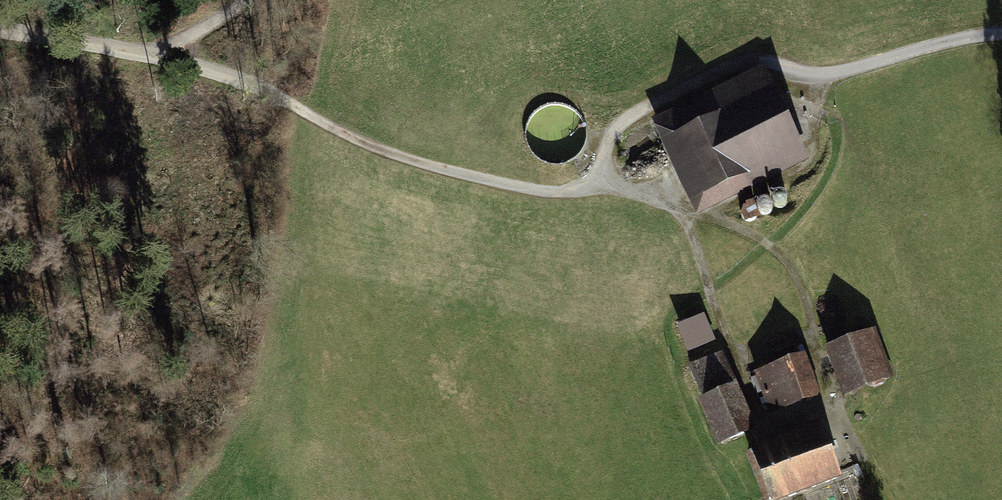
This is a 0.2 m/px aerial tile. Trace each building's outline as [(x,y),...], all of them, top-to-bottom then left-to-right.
[(772,68),(666,117),(702,195),(808,146),(772,68)] [(701,316),(681,325),(691,348),(711,339),(701,316)] [(867,337),(833,350),(847,389),(881,376),(867,337)] [(719,357),(691,369),(721,440),(749,429),(719,357)] [(801,359),(758,375),(770,409),(814,393),(801,359)] [(767,446),(753,452),(770,499),(836,474),(819,427),(778,442),(777,440),(766,444),(767,446)]
